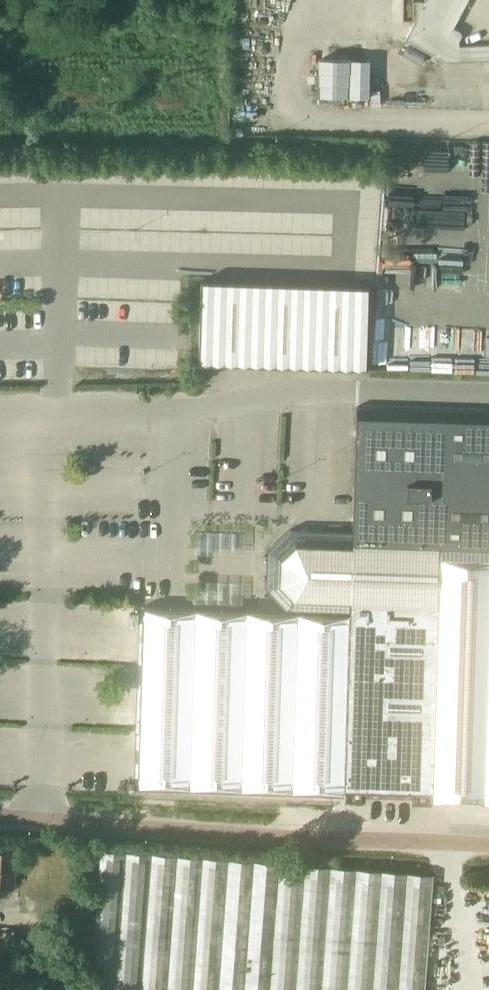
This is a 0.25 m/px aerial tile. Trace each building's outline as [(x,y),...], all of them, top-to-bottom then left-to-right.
[(414,21),(405,38),(447,60),(451,54),(462,32),(452,27),(466,0),(414,0),(414,21)] [(200,280),(197,361),(202,361),(365,366),(368,286),(366,286),(200,280)] [(139,787),(488,798),(488,411),(357,406),(353,534),(292,531),(268,549),(267,565),(267,587),(287,610),(145,606),(139,787)] [(429,871),(96,848),(86,989),(420,989),(429,871)] [(13,887),(15,852),(0,851),(0,886),(13,887)]
